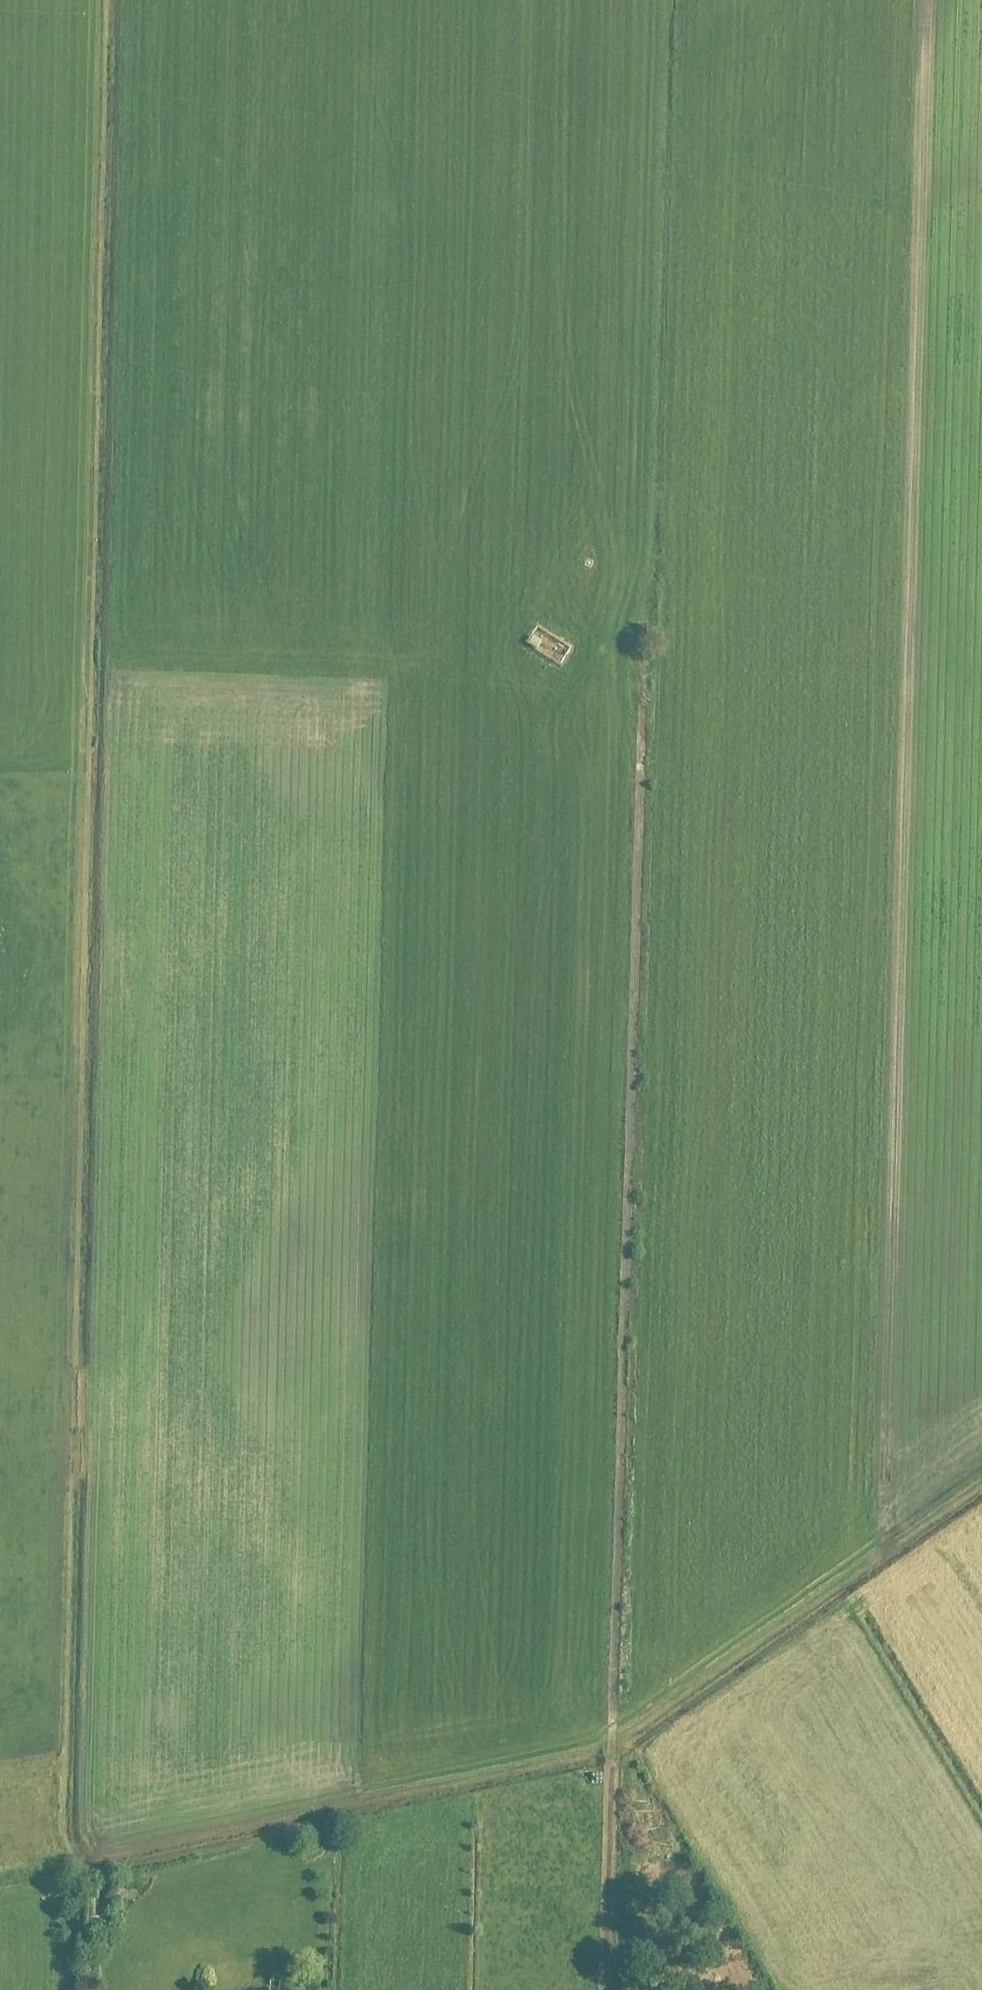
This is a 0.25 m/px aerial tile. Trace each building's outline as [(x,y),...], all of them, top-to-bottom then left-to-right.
[(540,643),(531,638),(526,645),(535,650),(540,643)]
